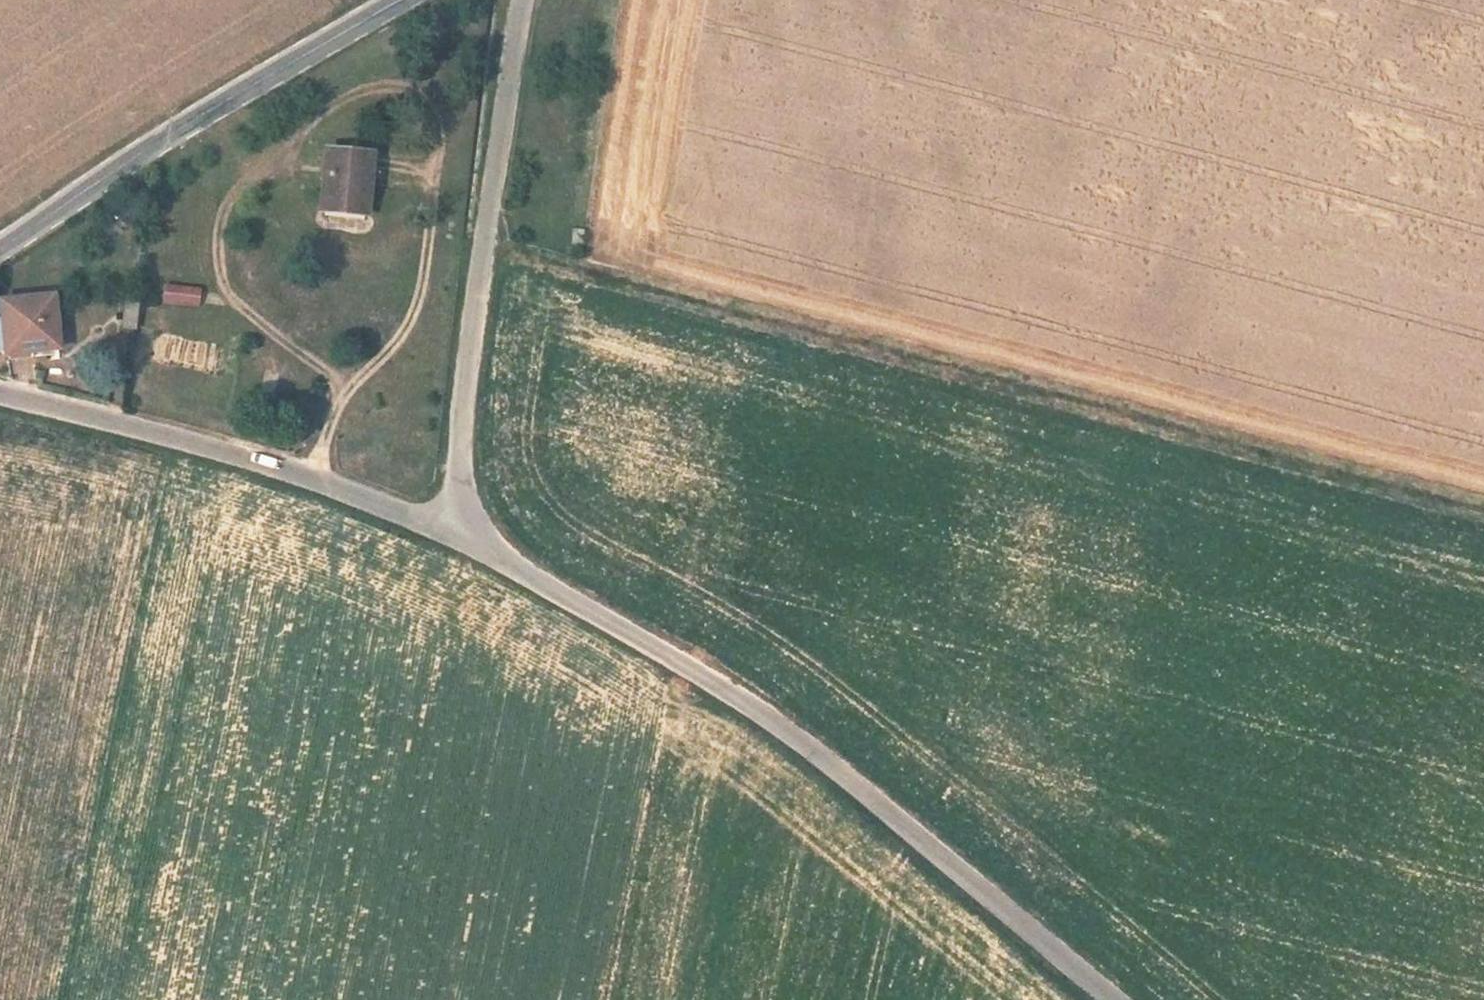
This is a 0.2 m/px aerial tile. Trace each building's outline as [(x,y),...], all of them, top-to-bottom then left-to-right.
[(367,157),(326,150),(318,209),(362,214),(367,157)] [(200,305),(200,286),(164,285),(163,305),(200,305)] [(1,301),(5,355),(63,352),(60,294),(1,301)] [(116,344),(131,346),(135,317),(121,316),(116,344)]
